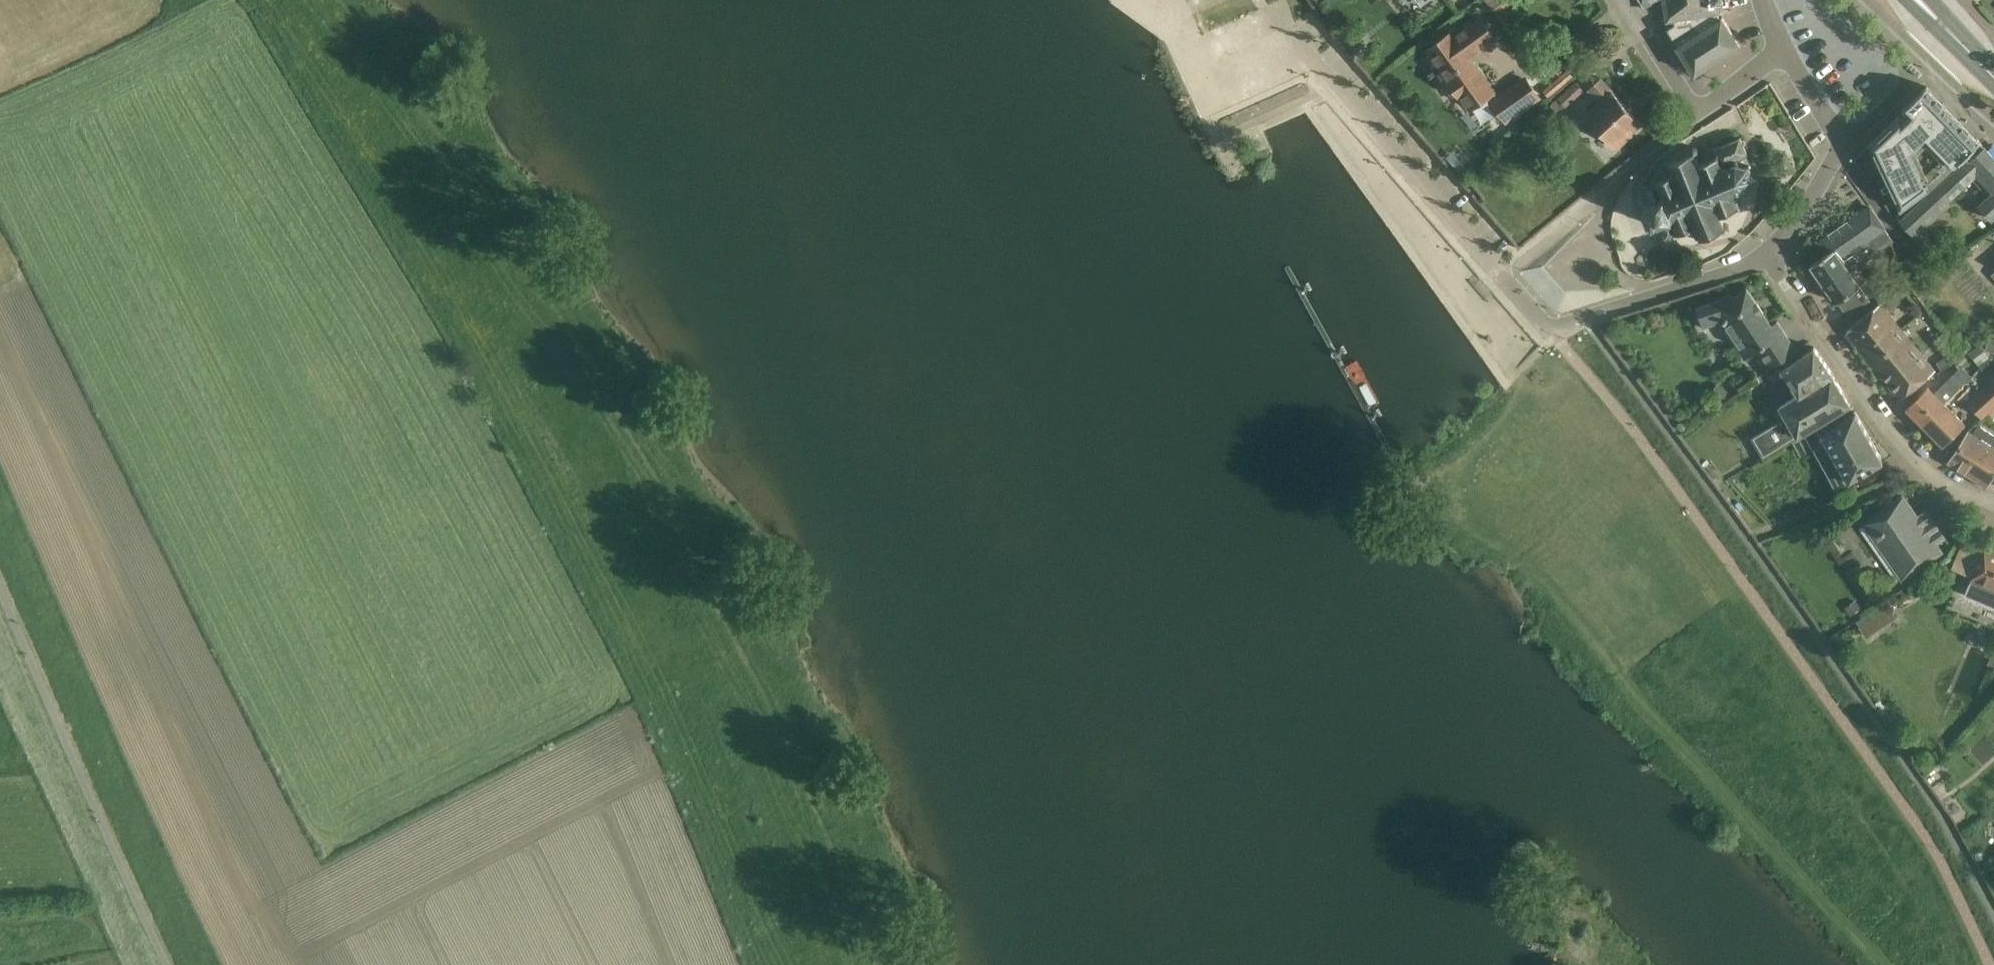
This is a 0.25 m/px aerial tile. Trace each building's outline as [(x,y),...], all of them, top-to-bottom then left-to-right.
[(1669,18),(1674,17),(1675,23),(1668,28),(1678,45),(1677,45),(1695,74),(1741,45),(1723,17),(1721,18),(1716,10),(1718,9),(1717,1),(1724,0),(1665,0),(1669,18)] [(1452,32),(1428,49),(1450,81),(1449,83),(1448,85),(1448,88),(1449,91),(1451,93),(1453,94),(1455,95),(1458,95),(1460,94),(1470,108),(1494,92),(1494,91),(1478,69),(1477,69),(1468,56),(1493,37),(1492,37),(1493,36),(1492,35),(1480,18),(1455,36),(1452,32)] [(1505,122),(1522,110),(1538,98),(1525,78),(1491,102),(1505,122)] [(1587,113),(1618,146),(1631,134),(1630,133),(1642,122),(1601,78),(1589,88),(1600,101),(1587,113)] [(1558,98),(1566,107),(1584,90),(1575,81),(1558,98)] [(1900,113),(1870,142),(1902,210),(1930,189),(1931,188),(1912,150),(1927,135),(1955,164),(1956,165),(1959,163),(1981,142),(1980,142),(1929,86),(1928,87),(1904,110),(1906,113),(1903,116),(1900,113)] [(1747,155),(1748,155),(1740,137),(1716,147),(1715,147),(1700,153),(1698,148),(1694,147),(1691,148),(1690,151),(1690,153),(1671,161),(1667,159),(1666,162),(1667,163),(1665,164),(1670,175),(1658,180),(1657,177),(1654,178),(1655,181),(1646,185),(1643,184),(1642,187),(1644,187),(1649,199),(1647,199),(1649,202),(1643,205),(1652,226),(1657,224),(1658,226),(1660,225),(1664,237),(1664,239),(1666,240),(1667,238),(1677,234),(1679,237),(1681,236),(1680,233),(1692,228),(1696,239),(1699,238),(1698,240),(1701,241),(1703,238),(1722,229),(1723,231),(1726,232),(1729,231),(1731,228),(1729,224),(1726,223),(1725,224),(1721,215),(1737,209),(1740,211),(1742,209),(1739,206),(1735,196),(1746,191),(1748,193),(1750,191),(1748,189),(1754,180),(1757,180),(1757,177),(1750,168),(1752,166),(1751,164),(1747,155)] [(1988,149),(1988,150),(1985,147),(1981,142),(1959,163),(1961,165),(1954,172),(1936,189),(1934,187),(1896,215),(1900,219),(1899,220),(1916,238),(1951,204),(1947,200),(1972,177),(1989,196),(1978,206),(1991,220),(1993,218),(1993,155),(1988,149)] [(1870,301),(1850,272),(1894,242),(1870,207),(1822,241),(1829,252),(1811,264),(1821,279),(1825,276),(1837,292),(1832,295),(1848,316),(1870,301)] [(1899,262),(1906,283),(1921,279),(1915,257),(1899,262)] [(1766,371),(1798,351),(1778,321),(1772,325),(1747,288),(1733,297),(1730,292),(1720,299),(1697,307),(1703,328),(1720,322),(1744,359),(1754,352),(1766,371)] [(1896,301),(1907,294),(1903,289),(1893,295),(1896,301)] [(1882,342),(1899,328),(1880,304),(1847,331),(1863,351),(1878,338),(1882,342)] [(1863,351),(1901,398),(1934,371),(1899,328),(1882,342),(1878,338),(1863,351)] [(1985,349),(1993,352),(1993,338),(1989,336),(1985,349)] [(1979,344),(1970,352),(1981,367),(1991,359),(1979,344)] [(1799,394),(1833,374),(1814,347),(1783,368),(1781,366),(1769,375),(1774,382),(1786,374),(1799,394)] [(1946,355),(1936,361),(1942,370),(1952,364),(1946,355)] [(1804,433),(1821,423),(1851,404),(1833,374),(1799,394),(1780,405),(1786,416),(1750,438),(1764,457),(1791,441),(1804,433)] [(1927,386),(1907,407),(1923,423),(1944,402),(1945,403),(1963,385),(1962,384),(1953,374),(1934,393),(1927,386)] [(1983,418),(1993,407),(1993,379),(1968,402),(1983,418)] [(1730,393),(1718,383),(1710,393),(1721,402),(1730,393)] [(1923,423),(1944,445),(1965,423),(1945,403),(1944,402),(1923,423)] [(1821,423),(1804,433),(1814,450),(1828,442),(1850,481),(1884,461),(1856,413),(1825,430),(1821,423)] [(1979,425),(1974,433),(1968,430),(1949,461),(1987,485),(1993,473),(1993,434),(1979,425)] [(1804,433),(1791,441),(1801,458),(1814,450),(1804,433)] [(1903,496),(1864,523),(1903,579),(1942,551),(1938,544),(1946,538),(1932,519),(1924,525),(1917,516),(1903,496)] [(1986,543),(1965,595),(1993,607),(1993,546),(1986,543)] [(1845,608),(1850,616),(1861,608),(1856,600),(1845,608)] [(1870,620),(1860,626),(1867,637),(1877,630),(1870,620)]
